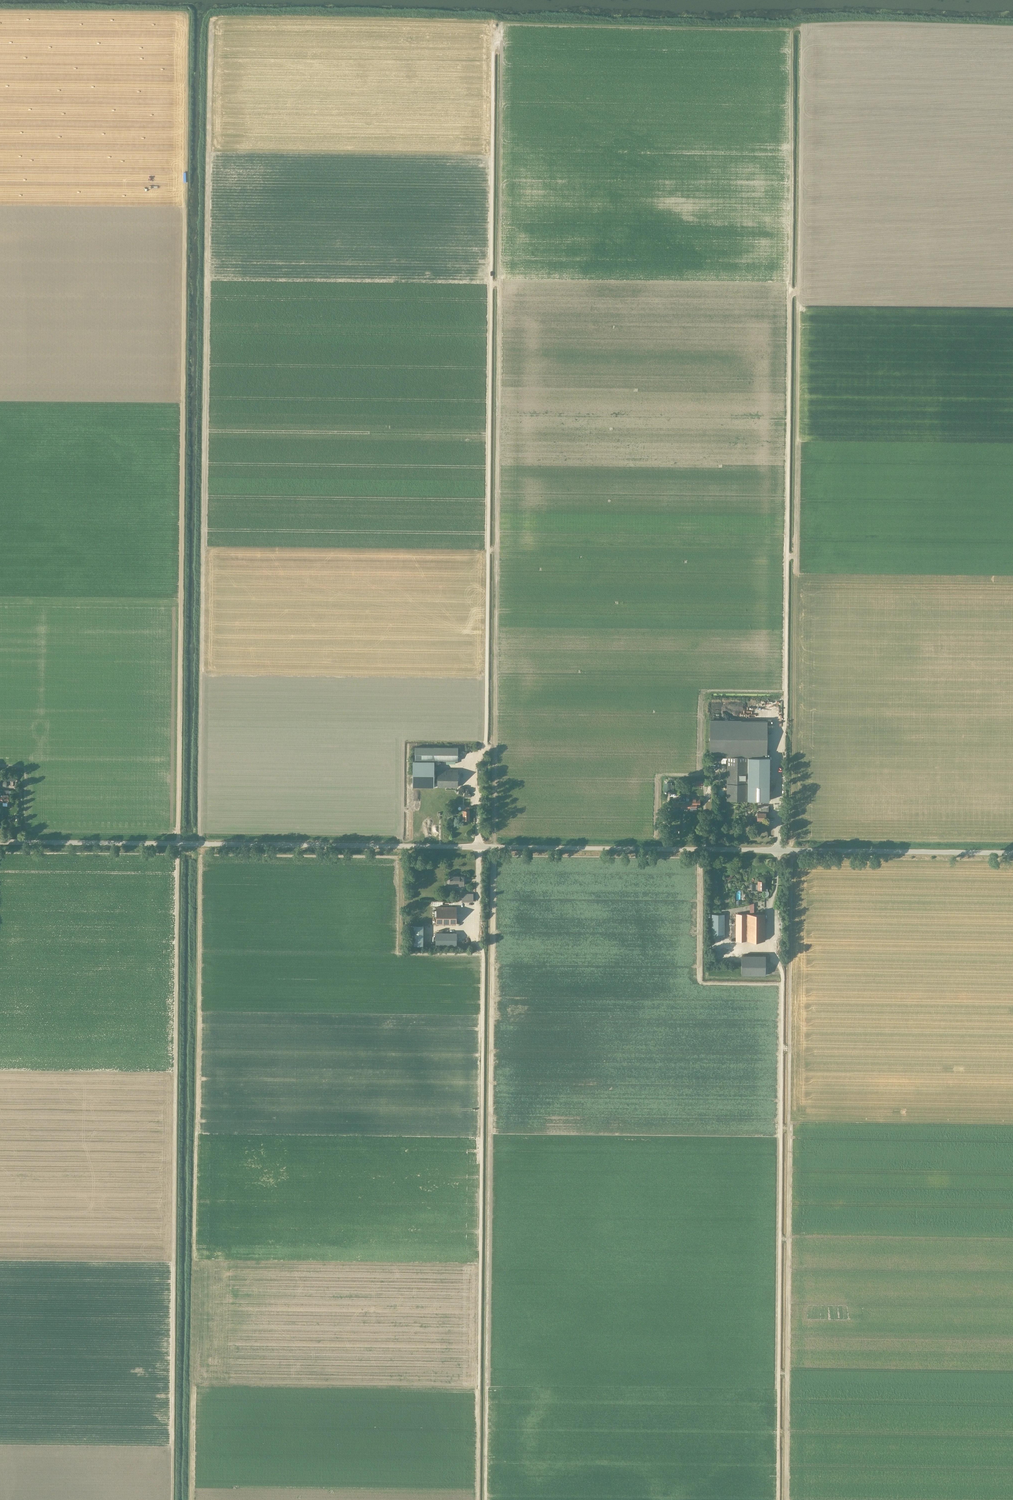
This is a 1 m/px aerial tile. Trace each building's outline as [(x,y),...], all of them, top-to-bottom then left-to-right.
[(764,754),(766,754),(767,721),(710,720),(710,753),(727,753),(727,757),(726,800),(746,800),(747,757),(764,757),(764,754)] [(412,786),(438,787),(457,787),(458,769),(438,769),(438,783),(434,783),(434,760),(458,760),(458,747),(415,747),(414,761),(412,761),(412,786)] [(768,800),(769,757),(764,757),(747,757),(746,800),(768,800)] [(710,770),(717,770),(717,764),(726,764),(726,758),(710,758),(710,770)] [(693,801),(689,801),(689,809),(696,809),(696,806),(700,806),(700,798),(693,798),(693,801)] [(757,820),(765,820),(766,811),(768,811),(768,805),(761,805),(760,812),(757,812),(757,820)] [(464,876),(459,876),(450,876),(450,879),(448,879),(448,883),(453,883),(453,882),(459,882),(459,885),(464,885),(464,876)] [(768,892),(767,891),(767,887),(765,887),(765,880),(758,880),(758,884),(752,884),(752,891),(764,891),(763,892),(763,893),(762,894),(764,896),(765,897),(766,897),(768,895),(769,894),(769,893),(768,892)] [(436,906),(436,924),(456,924),(456,907),(436,906)] [(724,936),(724,914),(712,914),(711,936),(724,936)] [(764,940),(765,914),(736,914),(736,940),(764,940)] [(411,924),(411,945),(423,946),(423,924),(411,924)] [(456,933),(436,933),(436,945),(456,945),(456,933)] [(738,955),(738,952),(730,953),(731,963),(738,963),(738,955)] [(764,955),(742,955),(742,974),(768,974),(768,966),(764,966),(764,955)]
